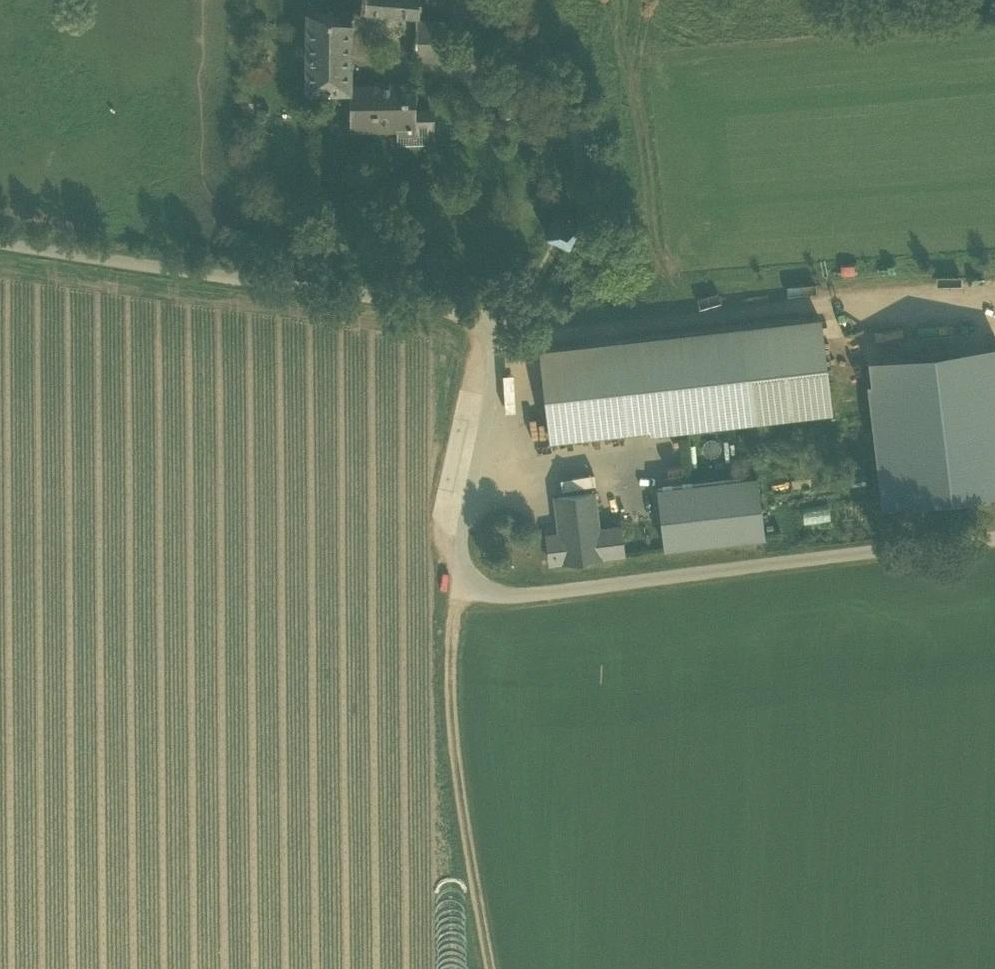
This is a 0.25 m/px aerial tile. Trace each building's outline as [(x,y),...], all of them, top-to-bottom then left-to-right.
[(337,16),(355,10),(360,12),(361,8),(418,13),(418,0),(342,0),(337,16)] [(308,88),(350,87),(350,84),(350,26),(355,10),(337,16),(309,10),(307,39),(306,63),(308,88)] [(416,19),(416,38),(453,40),(453,20),(416,19)] [(416,58),(452,60),(453,40),(416,38),(416,58)] [(351,127),(397,126),(415,126),(415,108),(413,83),(350,84),(350,87),(351,127)] [(431,107),(415,108),(415,126),(397,126),(398,146),(431,146),(430,132),(432,132),(431,107)] [(548,232),(568,242),(577,223),(557,213),(548,232)] [(540,349),(550,439),(626,430),(650,427),(650,432),(830,411),(819,317),(661,335),(540,349)] [(943,337),(923,340),(925,351),(944,348),(943,337)] [(871,382),(994,367),(994,345),(868,360),(871,382)] [(871,382),(885,506),(994,493),(994,367),(871,382)] [(885,506),(871,382),(867,382),(882,506),(885,506)] [(658,488),(665,548),(764,536),(757,476),(658,488)] [(557,498),(561,534),(597,529),(593,494),(557,498)] [(802,510),(803,521),(829,518),(827,507),(802,510)] [(547,535),(550,562),(607,555),(607,556),(624,554),(621,526),(597,529),(561,534),(547,535)]
